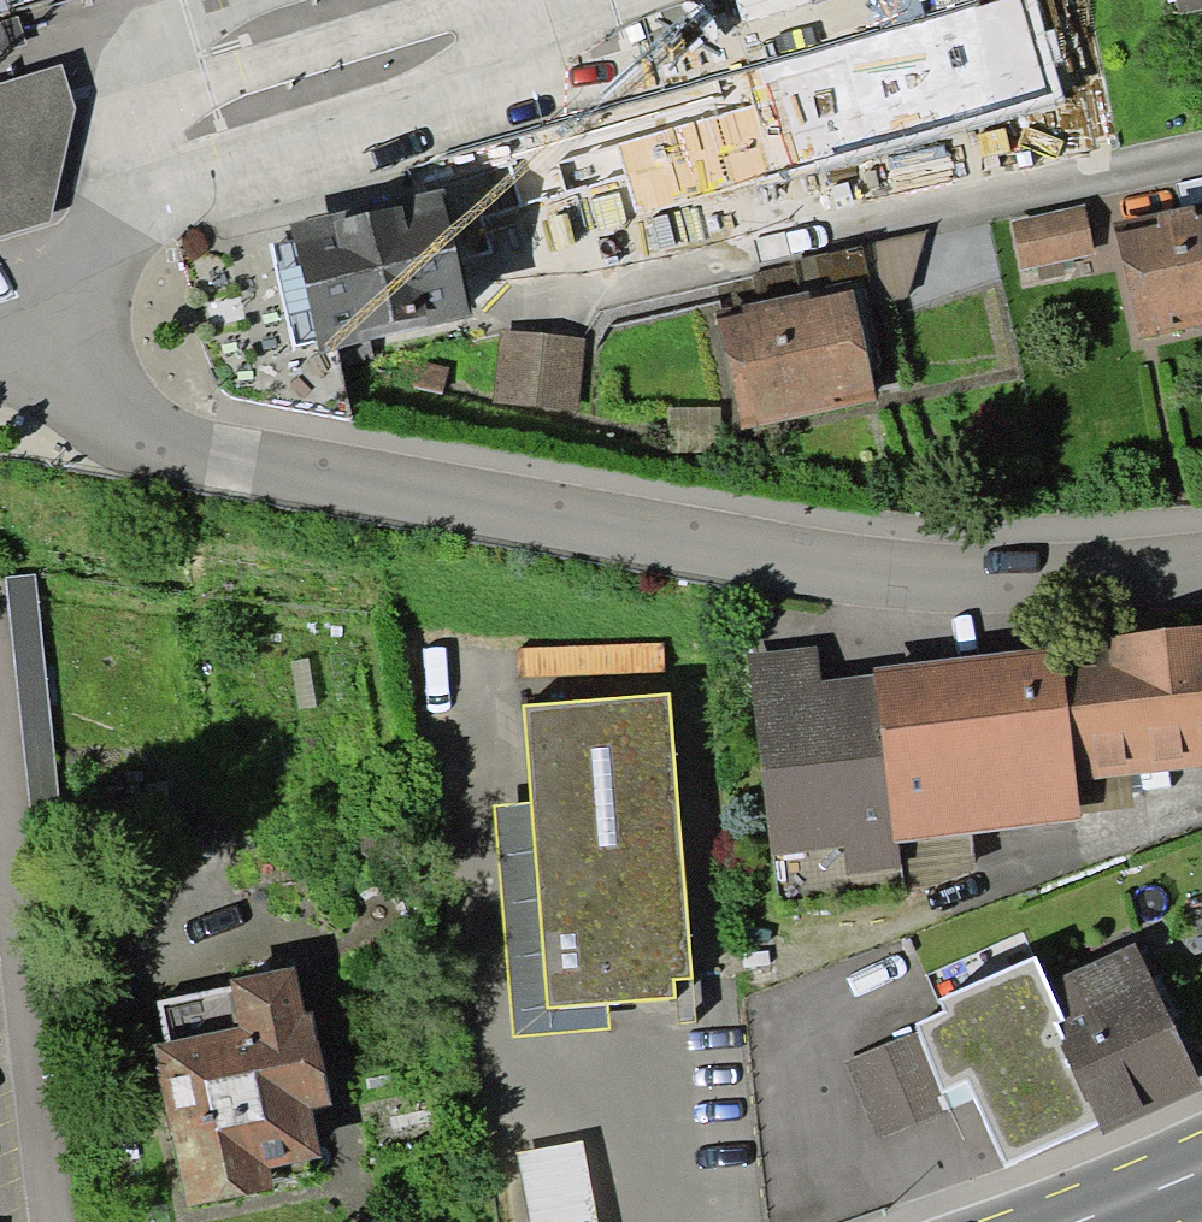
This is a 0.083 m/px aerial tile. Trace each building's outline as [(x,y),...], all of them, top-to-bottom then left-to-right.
[(1038,0),(995,0),(996,2),(759,69),(763,84),(510,156),(525,201),(631,174),(638,210),(1062,106),(1038,0)] [(1179,12),(1201,8),(1201,0),(1177,0),(1179,12)] [(52,224),(76,110),(66,65),(0,86),(0,240),(52,224)] [(442,189),(291,224),(322,353),(470,317),(442,189)] [(1196,214),(1194,204),(1156,212),(1158,222),(1116,232),(1140,339),(1201,325),(1201,212),(1196,214)] [(1022,269),(1096,254),(1086,205),(1011,221),(1022,269)] [(745,312),(718,318),(742,429),(878,400),(855,289),(810,298),(809,290),(743,304),(745,312)] [(502,328),(493,404),(579,414),(587,338),(502,328)] [(448,368),(419,362),(413,387),(443,393),(448,368)] [(725,451),(723,406),(669,408),(670,453),(725,451)] [(35,572),(7,575),(33,813),(60,810),(35,572)] [(1081,780),(1201,766),(1201,627),(1064,645),(1081,780)] [(664,673),(663,643),(523,648),(524,678),(664,673)] [(875,667),(876,674),(896,841),(900,841),(1085,819),(1081,780),(1064,645),(875,667)] [(896,841),(876,674),(823,680),(819,646),(749,655),(773,854),(775,854),(781,902),(905,887),(900,841),(896,841)] [(494,805),(513,1036),(610,1028),(608,1002),(675,996),(674,978),(692,976),(669,693),(523,704),(531,802),(494,805)] [(915,1023),(918,1035),(941,1091),(967,1080),(976,1099),(1007,1167),(1100,1126),(1105,1135),(1201,1090),(1201,1087),(1136,943),(1049,981),(1037,956),(940,1000),(943,1011),(915,1023)] [(167,1040),(154,1043),(188,1206),(274,1188),(270,1167),(319,1156),(309,1107),(330,1102),(312,1013),(304,1014),(294,965),(229,979),(231,987),(159,1002),(167,1040)] [(848,1064),(878,1139),(949,1110),(941,1091),(918,1035),(848,1064)] [(949,1110),(976,1099),(967,1080),(941,1091),(949,1110)] [(519,1153),(532,1221),(599,1221),(584,1141),(519,1153)]
